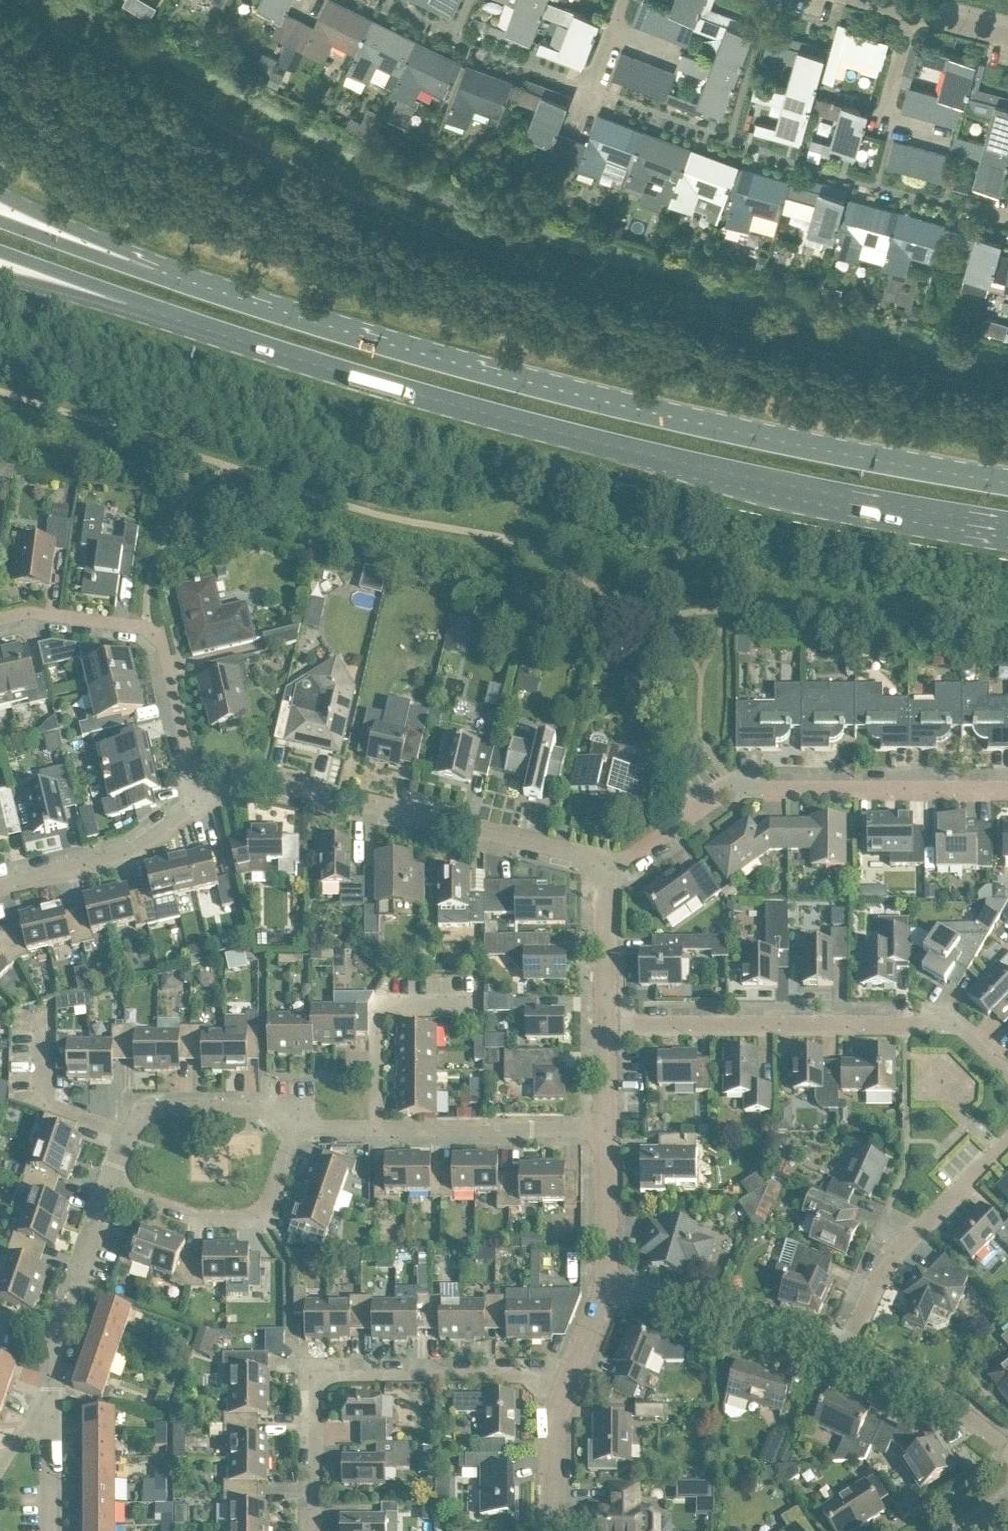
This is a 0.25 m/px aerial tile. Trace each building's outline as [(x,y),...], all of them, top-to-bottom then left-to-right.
[(138,11),(150,17),(157,5),(147,0),(145,0),(138,11)] [(260,5),(282,16),(273,34),(284,39),(296,17),(285,12),(286,8),(288,9),(290,4),(289,3),(291,0),(262,0),(260,5)] [(374,20),(334,0),(327,0),(314,26),(306,22),(295,44),(294,46),(288,42),(278,63),(296,71),(306,50),(325,59),(334,40),(359,53),(374,20)] [(450,15),(458,0),(420,0),(450,15)] [(543,13),(544,9),(543,8),(546,0),(510,0),(518,3),(508,28),(488,21),(485,30),(528,46),(541,12),(543,13)] [(599,19),(557,3),(548,0),(546,0),(543,8),(544,9),(543,13),(570,24),(561,49),(541,41),(538,50),(582,66),(594,34),(595,34),(597,29),(596,29),(599,19)] [(653,3),(646,0),(641,0),(633,23),(644,27),(653,3)] [(672,10),(673,10),(672,11),(675,12),(685,16),(696,20),(699,13),(706,16),(709,8),(712,0),(676,0),(672,10)] [(655,31),(665,7),(653,3),(644,27),(655,31)] [(666,35),(675,12),(672,11),(673,10),(672,10),(665,7),(655,31),(666,35)] [(743,59),(755,26),(709,8),(706,16),(699,13),(696,20),(694,26),(723,38),(714,63),(683,51),(683,52),(737,73),(741,63),(742,64),(744,59),(743,59)] [(676,39),(685,16),(675,12),(666,35),(676,39)] [(685,16),(676,39),(686,43),(687,43),(694,26),(696,20),(685,16)] [(295,44),(306,22),(296,17),(284,39),(295,44)] [(402,74),(418,41),(374,20),(359,53),(350,71),(369,81),(378,62),(402,74)] [(889,37),(886,36),(879,34),(879,33),(874,31),(874,33),(840,23),(825,79),(833,82),(842,50),(882,61),(889,37)] [(813,95),(826,47),(782,35),(779,43),(768,40),(764,54),(796,63),(789,88),(813,95)] [(462,63),(418,41),(402,74),(393,93),(400,96),(390,117),(407,125),(420,98),(416,96),(422,84),(446,96),(462,63)] [(912,43),(904,73),(913,75),(917,59),(921,46),(912,43)] [(624,81),(633,56),(622,52),(612,76),(624,81)] [(734,81),(737,73),(683,52),(678,65),(709,77),(699,101),(679,94),(676,102),(720,119),(732,86),(733,87),(735,82),(734,81)] [(984,63),(980,62),(951,54),(940,94),(939,96),(941,96),(953,100),(964,103),(966,95),(974,97),(976,89),(984,63)] [(634,84),(643,60),(633,56),(624,81),(634,84)] [(645,89),(654,64),(643,60),(634,84),(645,89)] [(656,93),(665,68),(654,64),(645,89),(656,93)] [(511,96),(515,83),(467,65),(447,119),(469,127),(476,108),(503,118),(511,96)] [(676,72),(665,68),(656,93),(667,97),(676,72)] [(570,95),(561,92),(527,79),(524,86),(515,83),(511,96),(540,107),(530,133),(554,142),(549,156),(560,160),(568,136),(558,132),(559,129),(558,128),(570,95)] [(809,109),(811,109),(813,103),(811,103),(813,95),(789,88),(758,79),(754,93),(785,102),(777,128),(757,122),(755,131),(800,143),(809,109)] [(914,113),(920,88),(909,85),(902,110),(914,113)] [(924,116),(931,91),(920,88),(914,113),(924,116)] [(976,89),(974,97),(966,95),(964,103),(965,103),(963,109),(993,118),(986,143),(1007,149),(1007,97),(976,89)] [(935,119),(941,96),(939,96),(940,94),(931,91),(924,116),(935,119)] [(855,158),(863,131),(864,125),(865,125),(867,120),(866,119),(868,110),(813,95),(811,103),(813,103),(811,109),(839,117),(832,143),(812,137),(810,146),(855,158)] [(947,122),(953,100),(941,96),(935,119),(947,122)] [(953,100),(947,122),(958,125),(963,109),(965,103),(964,103),(953,100)] [(361,120),(356,130),(369,136),(381,112),(369,106),(361,120)] [(634,166),(646,132),(598,114),(587,143),(579,140),(570,164),(572,165),(601,175),(609,156),(634,166)] [(680,183),(692,149),(646,132),(634,166),(627,185),(647,193),(655,173),(680,183)] [(986,143),(954,134),(951,148),(983,157),(976,183),(955,177),(953,185),(998,198),(1007,164),(1007,149),(986,143)] [(570,164),(579,140),(568,136),(560,160),(565,162),(570,164)] [(899,168),(907,143),(894,139),(887,164),(899,168)] [(910,171),(917,146),(907,143),(899,168),(910,171)] [(921,174),(928,149),(917,146),(910,171),(921,174)] [(738,167),(692,149),(680,183),(673,203),(693,210),(700,190),(715,195),(707,216),(718,220),(738,167)] [(932,177),(939,152),(928,149),(921,174),(932,177)] [(950,155),(939,152),(932,177),(943,180),(950,155)] [(432,153),(428,163),(436,166),(440,157),(432,153)] [(565,162),(560,175),(568,178),(572,165),(570,164),(565,162)] [(742,168),(736,187),(727,222),(748,228),(753,209),(780,216),(790,181),(742,168)] [(798,183),(795,198),(818,204),(811,230),(836,237),(838,227),(840,228),(841,223),(838,222),(847,189),(803,177),(801,184),(798,183)] [(890,247),(900,212),(850,199),(836,253),(859,259),(864,240),(890,247)] [(944,241),(948,225),(900,212),(890,247),(884,267),(906,273),(912,253),(939,260),(944,241)] [(615,220),(613,228),(621,232),(624,224),(615,220)] [(998,254),(1004,233),(959,220),(957,228),(948,225),(944,241),(974,249),(964,285),(988,292),(990,281),(1006,286),(1007,281),(1007,255),(998,254)] [(760,253),(757,266),(766,268),(769,255),(760,253)] [(912,307),(910,319),(922,321),(924,310),(912,307)] [(122,568),(134,570),(139,528),(127,527),(125,541),(102,537),(106,510),(88,507),(82,547),(94,548),(91,573),(96,574),(93,593),(118,596),(122,568)] [(69,552),(72,532),(74,521),(50,518),(47,540),(21,536),(15,582),(50,587),(56,550),(69,552)] [(196,584),(178,589),(185,618),(187,618),(189,626),(187,626),(194,656),(213,651),(255,641),(250,621),(246,602),(221,608),(214,579),(201,582),(196,583),(196,584)] [(304,618),(293,619),(294,628),(301,626),(304,618)] [(294,628),(263,636),(266,650),(298,643),(301,626),(294,628)] [(39,645),(45,668),(83,659),(92,694),(137,684),(130,656),(101,664),(97,648),(53,642),(39,645)] [(28,648),(1,654),(13,707),(13,708),(29,705),(30,706),(52,700),(46,675),(35,678),(28,648)] [(1,654),(0,654),(0,710),(13,707),(1,654)] [(250,687),(243,657),(204,666),(207,679),(200,681),(206,706),(208,706),(213,727),(220,726),(222,732),(223,732),(221,725),(241,720),(243,727),(244,727),(242,720),(250,718),(243,689),(250,687)] [(355,687),(338,659),(310,676),(319,692),(315,695),(287,689),(276,738),(340,753),(355,687)] [(143,711),(137,684),(92,694),(96,710),(85,713),(88,723),(80,725),(83,738),(92,736),(116,730),(114,718),(143,711)] [(910,751),(910,699),(883,699),(883,685),(856,686),(856,728),(867,729),(868,733),(870,737),(873,740),(878,742),(882,742),(882,751),(910,751)] [(951,733),(952,728),(963,728),(963,685),(936,685),(936,703),(910,703),(910,699),(910,751),(937,751),(937,742),(942,741),(946,740),(949,737),(951,733)] [(990,699),(990,685),(963,685),(963,728),(974,728),(975,733),(977,737),(980,740),(984,741),(989,742),(989,751),(1007,750),(1007,699),(990,699)] [(791,733),(792,729),(802,729),(803,729),(803,699),(804,699),(803,686),(776,686),(776,704),(737,704),(737,751),(777,751),(777,742),(781,742),(786,740),(789,737),(791,733)] [(844,733),(845,729),(856,728),(856,686),(829,686),(829,704),(804,704),(804,699),(803,699),(803,729),(802,729),(802,751),(830,751),(830,742),(835,742),(839,740),(842,737),(844,733)] [(429,713),(409,709),(407,720),(368,711),(358,753),(370,756),(369,759),(400,767),(401,763),(417,766),(429,713)] [(133,726),(116,730),(92,736),(96,751),(100,750),(106,773),(153,762),(147,736),(149,736),(149,735),(136,738),(133,726)] [(488,777),(493,758),(497,741),(464,733),(461,743),(448,739),(442,766),(434,764),(431,774),(471,783),(473,774),(488,777)] [(560,785),(565,766),(568,753),(552,749),(555,739),(552,739),(549,733),(543,737),(538,736),(536,746),(513,740),(505,773),(529,778),(525,796),(542,800),(546,782),(560,785)] [(611,795),(622,748),(594,741),(590,761),(579,758),(571,789),(598,796),(599,792),(611,795)] [(705,751),(699,743),(691,749),(697,758),(705,751)] [(649,804),(654,784),(656,776),(650,775),(655,756),(622,748),(611,795),(649,804)] [(159,788),(153,762),(106,773),(108,781),(106,781),(107,785),(109,785),(112,800),(105,802),(109,818),(137,811),(139,822),(153,813),(148,792),(162,789),(161,788),(159,788)] [(28,805),(20,807),(24,826),(36,823),(39,834),(68,827),(64,811),(62,801),(74,799),(77,808),(78,808),(71,779),(68,766),(40,772),(44,787),(24,791),(28,805)] [(16,808),(12,790),(0,793),(0,843),(8,841),(6,831),(21,827),(16,808)] [(802,825),(789,825),(789,850),(798,850),(801,845),(813,845),(813,866),(846,866),(846,817),(813,817),(813,822),(802,822),(802,825)] [(891,854),(891,866),(925,866),(925,828),(913,828),(913,817),(896,817),(896,820),(884,820),(883,817),(872,817),(872,820),(869,820),(869,854),(891,854)] [(993,869),(993,829),(967,829),(967,817),(939,817),(939,842),(937,842),(937,869),(993,869)] [(789,856),(789,850),(789,825),(773,825),(771,822),(758,832),(750,820),(707,850),(728,880),(770,850),(781,850),(781,856),(789,856)] [(283,841),(283,826),(250,827),(250,841),(232,845),(240,877),(252,874),(267,874),(267,862),(283,861),(283,866),(297,866),(297,848),(293,844),(293,841),(283,841)] [(351,879),(352,842),(345,835),(320,835),(316,839),(316,855),(319,858),(323,859),(323,885),(342,885),(341,907),(365,907),(365,879),(351,879)] [(198,853),(189,855),(197,892),(219,887),(223,908),(235,905),(229,877),(218,880),(210,848),(197,851),(198,853)] [(179,855),(167,858),(176,897),(197,892),(189,855),(180,857),(179,855)] [(378,907),(365,907),(365,945),(380,945),(380,918),(394,918),(394,903),(425,903),(424,890),(425,870),(413,870),(413,857),(378,856),(378,907)] [(153,895),(142,898),(148,925),(160,922),(155,902),(176,897),(167,858),(155,861),(156,863),(146,865),(153,895)] [(704,905),(722,893),(702,864),(685,876),(681,870),(646,895),(664,921),(698,896),(704,905)] [(439,873),(439,893),(439,925),(485,925),(486,914),(485,893),(469,893),(469,873),(439,873)] [(485,883),(485,893),(486,914),(517,915),(517,924),(565,923),(565,892),(551,892),(551,888),(536,888),(537,883),(485,883)] [(118,886),(105,889),(115,928),(136,923),(137,928),(148,925),(142,898),(131,900),(128,886),(118,888),(118,886)] [(873,886),(860,886),(860,899),(873,899),(873,886)] [(88,915),(77,917),(84,944),(96,942),(93,933),(115,928),(105,889),(93,892),(94,894),(84,896),(88,915)] [(53,905),(41,908),(50,947),(71,942),(72,947),(84,944),(77,917),(67,920),(63,905),(54,907),(53,905)] [(778,985),(778,951),(789,951),(790,906),(767,906),(766,951),(743,951),(743,985),(778,985)] [(23,930),(4,934),(19,960),(30,957),(29,952),(50,947),(41,908),(29,911),(29,913),(19,915),(23,930)] [(969,971),(991,933),(1001,916),(987,908),(977,925),(940,925),(938,928),(933,938),(925,951),(924,952),(932,956),(923,971),(946,984),(957,965),(969,971)] [(909,931),(909,930),(909,919),(882,919),(882,930),(882,946),(864,946),(864,985),(896,985),(896,966),(896,956),(909,956),(909,947),(909,931)] [(10,968),(19,960),(4,934),(0,928),(0,978),(10,968)] [(804,944),(804,985),(833,985),(833,960),(849,960),(849,930),(832,930),(832,944),(804,944)] [(922,931),(909,931),(909,947),(918,947),(925,951),(933,938),(922,931)] [(565,951),(551,952),(542,952),(542,935),(485,935),(485,957),(508,958),(508,960),(522,974),(524,974),(524,980),(565,979),(565,951)] [(729,958),(729,937),(653,938),(653,951),(641,951),(641,985),(682,985),(682,952),(713,952),(713,958),(729,958)] [(335,962),(335,952),(322,952),(322,962),(335,962)] [(347,952),(335,952),(335,962),(347,961),(347,952)] [(193,968),(205,965),(202,955),(191,958),(193,968)] [(969,996),(989,1016),(992,1013),(1006,999),(1007,1000),(1007,956),(998,965),(969,996)] [(291,957),(280,957),(279,966),(291,966),(291,957)] [(303,957),(291,957),(291,966),(303,966),(303,957)] [(91,978),(78,981),(81,993),(94,991),(91,978)] [(511,996),(485,995),(485,1013),(527,1013),(527,1040),(565,1040),(565,1012),(535,1012),(535,1000),(511,1000),(511,996)] [(335,1046),(335,1006),(312,1006),(312,1016),(313,1016),(313,1044),(314,1044),(322,1044),(322,1046),(335,1046)] [(357,1006),(335,1006),(335,1046),(347,1046),(347,1044),(357,1044),(357,1006)] [(248,1055),(259,1055),(260,1013),(247,1013),(247,1018),(226,1018),(226,1032),(225,1072),(238,1072),(238,1070),(248,1070),(248,1055)] [(292,1056),(291,1016),(269,1016),(269,1054),(279,1054),(279,1056),(292,1056)] [(313,1016),(312,1016),(291,1016),(292,1056),(304,1056),(304,1054),(314,1054),(314,1044),(313,1044),(313,1016)] [(114,1055),(125,1055),(125,1027),(113,1027),(113,1041),(91,1041),(91,1081),(103,1081),(103,1079),(113,1079),(114,1055)] [(158,1072),(158,1032),(137,1032),(137,1027),(125,1027),(125,1055),(136,1055),(136,1070),(146,1070),(146,1072),(158,1072)] [(181,1055),(192,1055),(192,1027),(180,1027),(180,1032),(158,1032),(158,1072),(171,1072),(171,1070),(181,1070),(181,1055)] [(225,1072),(226,1032),(214,1032),(214,1027),(192,1027),(192,1055),(203,1055),(203,1070),(213,1070),(213,1072),(225,1072)] [(397,1037),(397,1049),(437,1049),(437,1027),(399,1027),(399,1037),(397,1037)] [(91,1081),(91,1041),(69,1041),(69,1036),(57,1036),(57,1064),(68,1064),(68,1079),(78,1079),(78,1081),(91,1081)] [(475,1038),(475,1050),(485,1050),(485,1038),(475,1038)] [(437,1071),(437,1049),(397,1049),(397,1062),(399,1062),(399,1071),(437,1071)] [(485,1062),(485,1050),(475,1050),(475,1062),(485,1062)] [(565,1100),(565,1068),(543,1068),(543,1052),(505,1052),(505,1082),(535,1082),(535,1100),(565,1100)] [(712,1060),(698,1060),(698,1052),(675,1052),(675,1055),(660,1055),(660,1086),(696,1086),(696,1092),(711,1092),(712,1060)] [(757,1052),(727,1052),(727,1094),(746,1094),(746,1111),(771,1111),(771,1086),(757,1086),(757,1052)] [(795,1090),(817,1090),(816,1101),(819,1106),(822,1109),(827,1110),(839,1110),(840,1097),(839,1063),(823,1063),(823,1052),(795,1052),(795,1090)] [(864,1093),(896,1093),(895,1052),(864,1052),(864,1062),(843,1062),(844,1091),(864,1091),(864,1093)] [(437,1093),(437,1071),(399,1071),(399,1081),(397,1081),(397,1093),(437,1093)] [(471,1081),(471,1093),(480,1093),(480,1081),(471,1081)] [(437,1115),(437,1093),(397,1093),(397,1105),(399,1105),(399,1115),(437,1115)] [(480,1105),(480,1093),(471,1093),(471,1105),(480,1105)] [(69,1133),(72,1123),(46,1114),(42,1125),(47,1127),(39,1147),(77,1160),(81,1148),(80,1148),(83,1138),(69,1133)] [(641,1148),(642,1193),(666,1192),(666,1185),(697,1185),(697,1136),(660,1136),(660,1148),(641,1148)] [(73,1172),(77,1160),(39,1147),(32,1168),(28,1166),(24,1178),(51,1187),(54,1176),(68,1181),(72,1171),(73,1172)] [(827,1194),(849,1203),(855,1191),(870,1197),(877,1181),(879,1182),(886,1166),(885,1165),(886,1161),(859,1149),(843,1185),(833,1180),(827,1194)] [(308,1168),(304,1180),(342,1193),(349,1172),(354,1174),(358,1162),(331,1153),(327,1164),(313,1159),(310,1169),(308,1168)] [(409,1194),(409,1153),(397,1153),(397,1155),(386,1155),(386,1166),(375,1166),(375,1198),(387,1198),(387,1194),(409,1194)] [(421,1153),(409,1153),(409,1194),(431,1194),(431,1198),(443,1198),(443,1170),(432,1170),(432,1155),(421,1155),(421,1153)] [(476,1194),(476,1153),(464,1153),(464,1155),(454,1155),(454,1170),(443,1170),(443,1198),(455,1198),(455,1194),(476,1194)] [(489,1153),(476,1153),(476,1194),(498,1194),(498,1208),(510,1208),(510,1180),(499,1180),(499,1155),(489,1155),(489,1153)] [(543,1203),(543,1163),(531,1163),(531,1165),(521,1165),(521,1180),(510,1180),(510,1208),(522,1208),(522,1203),(543,1203)] [(556,1163),(543,1163),(543,1203),(565,1203),(565,1208),(577,1208),(577,1180),(566,1180),(566,1165),(556,1165),(556,1163)] [(47,1197),(51,1187),(24,1178),(20,1189),(34,1194),(27,1214),(65,1227),(68,1215),(67,1215),(70,1205),(47,1197)] [(998,1188),(1007,1199),(1007,1178),(998,1188)] [(302,1192),(299,1201),(335,1214),(342,1193),(304,1180),(300,1192),(302,1192)] [(762,1204),(771,1183),(740,1204),(762,1204)] [(782,1189),(771,1183),(762,1204),(756,1217),(767,1222),(782,1189)] [(812,1239),(847,1255),(859,1228),(851,1224),(856,1213),(814,1194),(805,1213),(821,1220),(812,1239)] [(292,1236),(289,1245),(306,1247),(308,1241),(324,1246),(328,1235),(335,1214),(299,1201),(296,1210),(294,1209),(290,1222),(293,1223),(289,1234),(289,1235),(292,1236)] [(756,1217),(762,1204),(740,1204),(753,1224),(756,1217)] [(1003,1228),(981,1205),(970,1216),(973,1218),(952,1239),(973,1260),(997,1236),(1007,1247),(1007,1223),(1003,1228)] [(375,1224),(375,1212),(365,1212),(365,1224),(375,1224)] [(61,1239),(65,1227),(27,1214),(20,1235),(15,1233),(11,1244),(38,1253),(41,1243),(56,1248),(59,1238),(61,1239)] [(686,1267),(706,1273),(715,1242),(695,1236),(697,1228),(667,1219),(664,1227),(651,1223),(642,1253),(655,1257),(653,1265),(683,1274),(686,1267)] [(152,1271),(165,1233),(154,1229),(153,1231),(144,1227),(139,1242),(128,1238),(119,1264),(130,1268),(132,1264),(152,1271)] [(177,1237),(165,1233),(152,1271),(173,1278),(171,1283),(188,1288),(193,1260),(181,1256),(186,1242),(177,1239),(177,1237)] [(776,1274),(774,1279),(775,1283),(776,1287),(779,1290),(783,1292),(780,1303),(819,1314),(834,1283),(820,1277),(829,1259),(798,1245),(788,1240),(780,1265),(779,1264),(776,1274)] [(34,1264),(38,1253),(11,1244),(7,1256),(12,1257),(5,1278),(43,1290),(47,1279),(45,1278),(48,1269),(34,1264)] [(227,1284),(227,1244),(215,1244),(215,1245),(205,1245),(205,1260),(193,1260),(188,1288),(206,1288),(206,1284),(227,1284)] [(240,1244),(227,1244),(227,1284),(249,1284),(249,1288),(261,1288),(261,1260),(250,1260),(250,1245),(240,1245),(240,1244)] [(969,1278),(952,1262),(937,1277),(918,1269),(906,1294),(915,1298),(905,1320),(925,1329),(927,1325),(938,1330),(948,1326),(953,1315),(965,1290),(964,1289),(969,1278)] [(419,1287),(396,1287),(396,1302),(396,1342),(408,1342),(408,1340),(418,1340),(418,1333),(418,1325),(429,1325),(429,1297),(429,1267),(419,1267),(419,1287)] [(43,1290),(5,1278),(0,1292),(0,1299),(34,1311),(37,1302),(39,1302),(43,1290)] [(441,1297),(429,1297),(429,1325),(441,1325),(441,1333),(441,1340),(451,1340),(451,1342),(463,1342),(463,1302),(463,1285),(441,1285),(441,1297)] [(307,1287),(295,1287),(295,1315),(306,1315),(306,1340),(316,1340),(316,1342),(329,1342),(329,1302),(307,1302),(307,1287)] [(582,1291),(530,1292),(530,1342),(543,1342),(543,1340),(553,1340),(553,1325),(571,1325),(582,1297),(582,1291)] [(508,1297),(497,1297),(497,1325),(508,1325),(508,1340),(518,1340),(518,1341),(530,1342),(530,1292),(508,1292),(508,1297)] [(350,1302),(329,1302),(329,1342),(341,1342),(341,1340),(351,1340),(351,1325),(362,1325),(362,1297),(350,1297),(350,1302)] [(374,1297),(362,1297),(362,1325),(373,1325),(373,1340),(383,1340),(383,1342),(396,1342),(396,1302),(374,1302),(374,1297)] [(485,1302),(463,1302),(463,1342),(476,1342),(476,1340),(486,1340),(486,1325),(497,1325),(497,1297),(485,1297),(485,1302)] [(133,1311),(123,1307),(104,1301),(100,1314),(96,1313),(93,1322),(125,1333),(133,1311)] [(125,1333),(93,1322),(90,1330),(94,1331),(89,1345),(118,1354),(125,1333)] [(613,1391),(632,1398),(634,1399),(639,1387),(643,1389),(649,1373),(647,1373),(648,1371),(660,1376),(665,1361),(667,1362),(684,1362),(684,1345),(645,1330),(643,1335),(631,1330),(626,1345),(624,1344),(617,1362),(626,1365),(621,1378),(617,1377),(609,1398),(610,1398),(613,1391)] [(190,1343),(178,1339),(174,1350),(186,1354),(190,1343)] [(111,1376),(118,1354),(89,1345),(85,1358),(82,1357),(79,1365),(111,1376)] [(182,1364),(186,1354),(174,1350),(171,1360),(182,1364)] [(268,1380),(268,1370),(268,1354),(225,1354),(225,1371),(230,1371),(230,1392),(270,1392),(270,1380),(268,1380)] [(0,1358),(0,1383),(14,1387),(17,1379),(13,1378),(18,1364),(0,1358)] [(738,1362),(732,1381),(727,1396),(782,1412),(791,1385),(793,1378),(767,1370),(766,1372),(757,1369),(758,1368),(738,1362)] [(1007,1402),(1007,1363),(990,1377),(1001,1390),(1000,1391),(1007,1402)] [(111,1376),(79,1365),(76,1374),(79,1375),(74,1388),(93,1395),(103,1398),(111,1376)] [(14,1387),(0,1383),(0,1407),(3,1408),(8,1395),(11,1396),(14,1387)] [(163,1383),(160,1393),(171,1397),(175,1386),(163,1383)] [(270,1405),(270,1392),(230,1392),(229,1414),(225,1414),(225,1426),(253,1426),(253,1415),(268,1415),(268,1405),(270,1405)] [(829,1392),(820,1410),(814,1425),(845,1439),(834,1462),(847,1462),(866,1461),(872,1447),(878,1433),(864,1427),(871,1411),(829,1392)] [(168,1407),(171,1397),(160,1393),(156,1404),(168,1407)] [(455,1395),(455,1414),(488,1414),(488,1440),(481,1440),(480,1455),(493,1455),(507,1455),(507,1440),(515,1440),(515,1395),(455,1395)] [(362,1444),(377,1444),(387,1444),(387,1421),(382,1421),(382,1396),(344,1396),(344,1422),(366,1422),(366,1431),(362,1431),(362,1444)] [(665,1407),(636,1406),(636,1419),(665,1419),(665,1407)] [(116,1412),(106,1412),(86,1412),(86,1426),(82,1426),(82,1435),(116,1435),(116,1412)] [(631,1418),(616,1418),(596,1418),(596,1434),(596,1443),(590,1443),(590,1472),(618,1472),(618,1462),(631,1462),(631,1418)] [(885,1422),(884,1421),(878,1433),(872,1447),(887,1454),(892,1443),(900,1446),(908,1458),(903,1461),(910,1472),(921,1489),(956,1467),(947,1454),(945,1455),(935,1440),(922,1449),(909,1428),(899,1424),(896,1431),(883,1425),(885,1422)] [(168,1436),(168,1425),(156,1425),(156,1436),(168,1436)] [(174,1459),(187,1459),(187,1425),(174,1425),(174,1459)] [(253,1437),(253,1426),(225,1426),(225,1438),(229,1438),(229,1460),(269,1460),(269,1447),(268,1447),(268,1437),(253,1437)] [(116,1458),(116,1435),(82,1435),(82,1444),(86,1444),(86,1458),(116,1458)] [(168,1447),(168,1436),(156,1436),(156,1447),(168,1447)] [(401,1469),(401,1464),(401,1444),(387,1444),(377,1444),(377,1457),(344,1457),(344,1485),(386,1485),(386,1469),(401,1469)] [(435,1448),(420,1448),(420,1457),(434,1457),(435,1448)] [(764,1450),(759,1461),(774,1467),(778,1457),(764,1450)] [(493,1468),(493,1456),(493,1455),(480,1455),(466,1456),(466,1469),(482,1469),(482,1516),(515,1516),(514,1468),(493,1468)] [(116,1481),(116,1458),(86,1458),(86,1472),(82,1472),(82,1481),(116,1481)] [(269,1472),(269,1460),(229,1460),(229,1481),(224,1481),(224,1493),(253,1493),(253,1482),(268,1482),(268,1472),(269,1472)] [(779,1467),(789,1484),(800,1477),(799,1465),(779,1467)] [(168,1470),(156,1470),(156,1481),(168,1481),(168,1470)] [(885,1512),(879,1504),(889,1497),(875,1476),(821,1510),(828,1520),(835,1530),(848,1530),(859,1524),(861,1527),(885,1512)] [(453,1477),(438,1477),(438,1503),(453,1503),(453,1477)] [(116,1504),(116,1481),(82,1481),(82,1490),(86,1490),(86,1504),(116,1504)] [(168,1504),(168,1481),(156,1481),(156,1504),(168,1504)] [(640,1510),(637,1510),(637,1487),(631,1487),(611,1487),(611,1509),(595,1509),(595,1530),(659,1530),(659,1517),(654,1510),(640,1510)] [(252,1504),(253,1493),(224,1493),(224,1505),(229,1505),(229,1527),(269,1527),(269,1514),(267,1514),(267,1504),(252,1504)] [(896,1505),(903,1516),(916,1506),(909,1496),(896,1505)] [(116,1527),(116,1504),(86,1504),(86,1517),(82,1517),(82,1527),(116,1527)] [(168,1505),(168,1504),(156,1504),(156,1526),(162,1527),(174,1527),(174,1525),(174,1516),(174,1514),(174,1505),(168,1505)] [(399,1514),(398,1504),(383,1504),(383,1518),(344,1518),(344,1530),(399,1530),(399,1514)] [(805,1518),(799,1508),(782,1519),(789,1530),(813,1530),(805,1518)] [(186,1514),(174,1514),(174,1516),(174,1525),(185,1525),(186,1514)]
